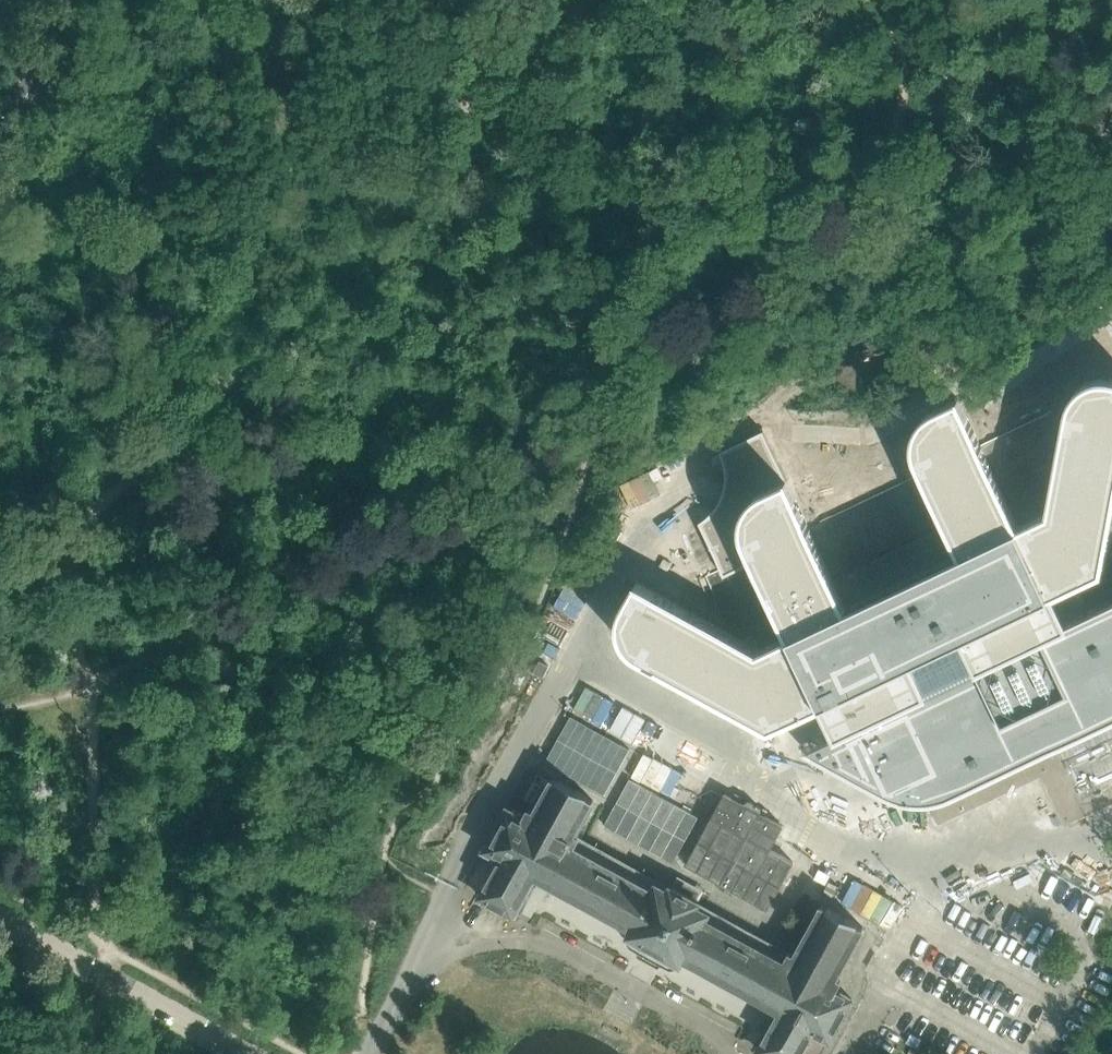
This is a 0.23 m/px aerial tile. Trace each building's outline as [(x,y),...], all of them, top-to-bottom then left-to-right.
[(620,622),(620,623),(620,625),(620,626),(620,628),(621,629),(621,630),(621,632),(622,633),(622,635),(623,636),(623,637),(624,639),(625,640),(625,641),(626,643),(627,644),(628,645),(628,646),(629,647),(630,648),(631,649),(632,650),(633,651),(634,652),(636,653),(638,654),(771,727),(776,725),(819,817),(846,826),(946,778),(1054,727),(1056,731),(1057,731),(1094,713),(1092,709),(1111,699),(1111,378),(1110,378),(1108,378),(1107,377),(1105,377),(1104,377),(1103,378),(1101,378),(1100,378),(1098,378),(1097,378),(1096,379),(1094,379),(1093,379),(1092,380),(1090,380),(1089,381),(1088,382),(1087,382),(1085,383),(1084,384),(1083,385),(1082,386),(1081,386),(1080,387),(1079,388),(1078,389),(1077,390),(1076,391),(1075,393),(1074,394),(1073,395),(1073,396),(1072,397),(1071,399),(1071,400),(1058,374),(1037,384),(1042,393),(1013,407),(1016,411),(987,425),(992,434),(982,439),(985,444),(981,446),(959,398),(935,410),(934,410),(933,411),(931,412),(930,413),(929,413),(928,414),(927,415),(926,416),(925,417),(924,418),(923,419),(922,420),(921,422),(921,423),(920,424),(919,425),(918,426),(918,428),(917,429),(917,430),(916,432),(916,433),(915,434),(915,436),(915,437),(915,439),(915,440),(914,441),(914,443),(914,444),(915,446),(915,447),(915,449),(915,450),(915,452),(916,453),(916,454),(916,455),(917,457),(917,458),(918,459),(924,473),(810,528),(763,430),(724,449),(725,450),(726,452),(726,454),(727,455),(727,457),(728,458),(729,461),(729,462),(729,463),(729,465),(730,467),(730,468),(730,470),(730,472),(730,474),(730,475),(730,477),(730,479),(730,480),(729,482),(729,484),(729,485),(728,487),(728,489),(727,490),(727,492),(726,494),(725,495),(725,497),(724,498),(723,500),(722,501),(721,503),(720,504),(719,505),(718,507),(717,508),(716,509),(715,511),(714,512),(713,513),(711,514),(710,515),(709,516),(707,517),(706,518),(705,519),(703,520),(702,521),(700,522),(722,569),(705,577),(732,634),(637,582),(624,607),(623,608),(622,610),(622,611),(621,612),(621,613),(621,615),(621,616),(620,618),(620,619),(620,620),(620,622)] [(545,761),(599,791),(625,746),(571,716),(545,761)] [(681,892),(671,887),(669,891),(657,885),(654,889),(649,887),(575,845),(580,836),(575,833),(593,800),(552,778),(534,811),(529,808),(524,817),(521,816),(508,808),(485,849),(486,850),(501,858),(483,891),(483,892),(480,897),(514,915),(532,882),(534,883),(535,883),(537,884),(540,879),(550,885),(632,930),(629,935),(629,936),(628,938),(628,939),(628,940),(629,942),(629,943),(630,944),(631,945),(632,946),(637,948),(640,950),(642,951),(643,951),(644,951),(645,951),(647,951),(648,950),(649,949),(650,948),(650,947),(652,945),(660,949),(658,952),(658,953),(658,954),(658,956),(658,957),(658,958),(659,959),(659,960),(660,961),(661,962),(666,964),(669,966),(671,967),(672,967),(673,967),(675,967),(676,967),(677,966),(678,965),(679,964),(680,963),(683,958),(765,1004),(775,1009),(772,1014),(777,1017),(758,1050),(765,1053),(800,1053),(813,1030),(830,1039),(844,1012),(852,998),(836,989),(841,980),(836,977),(843,964),(864,926),(823,904),(802,943),(794,939),(793,940),(794,940),(790,946),(789,947),(797,951),(795,955),(790,952),(785,962),(710,920),(705,917),(708,912),(696,906),(698,902),(689,896),(692,891),(684,886),(681,892)] [(687,861),(685,864),(767,909),(769,907),(783,882),(794,862),(771,849),(783,826),(725,793),(713,814),(687,861)]
